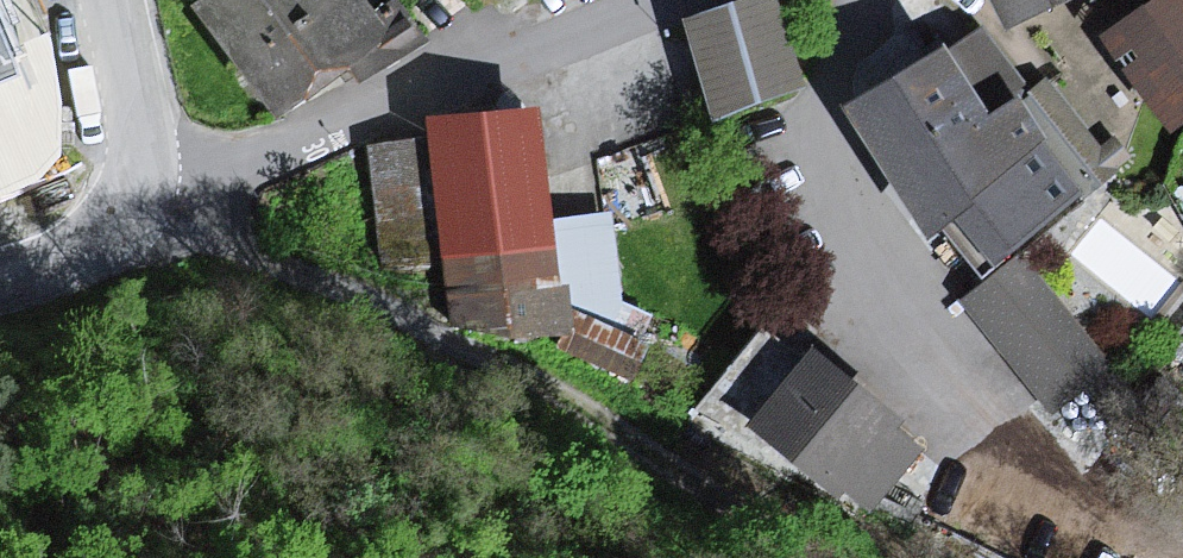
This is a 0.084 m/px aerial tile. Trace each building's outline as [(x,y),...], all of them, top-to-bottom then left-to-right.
[(196,15),(280,125),(387,73),(393,31),(353,0),(219,0),(196,15)] [(678,18),(710,116),(804,85),(776,0),(732,0),(678,18)] [(1010,21),(1054,0),(1000,0),(1010,21)] [(1106,38),(1169,122),(1182,111),(1182,0),(1157,0),(1106,38)] [(35,177),(58,150),(61,102),(46,31),(7,46),(0,29),(0,193),(35,177)] [(939,46),(848,108),(928,223),(960,200),(995,250),(1077,193),(1012,100),(988,116),(939,46)] [(544,122),(426,124),(436,328),(500,350),(612,328),(612,261),(554,234),(544,122)] [(1109,368),(1012,245),(951,293),(1048,416),(1109,368)] [(823,351),(742,429),(859,516),(923,451),(847,378),(856,370),(823,351)]
